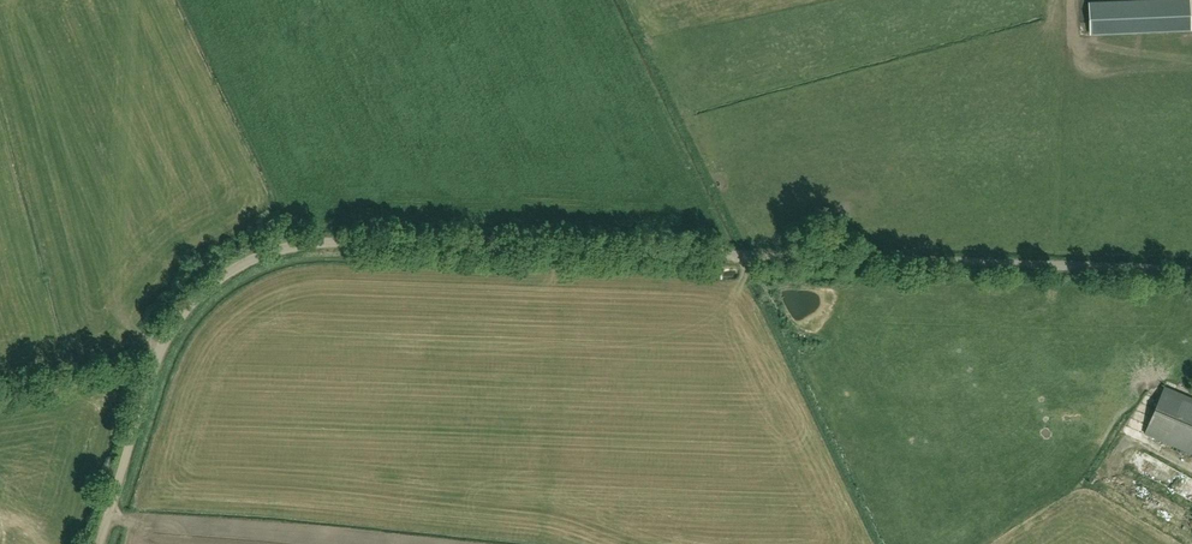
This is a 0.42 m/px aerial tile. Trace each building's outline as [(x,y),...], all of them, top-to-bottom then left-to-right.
[(1190,29),(1189,0),(1182,0),(1090,4),(1091,34),(1190,29)] [(1191,453),(1191,398),(1165,386),(1145,433),(1191,453)]
